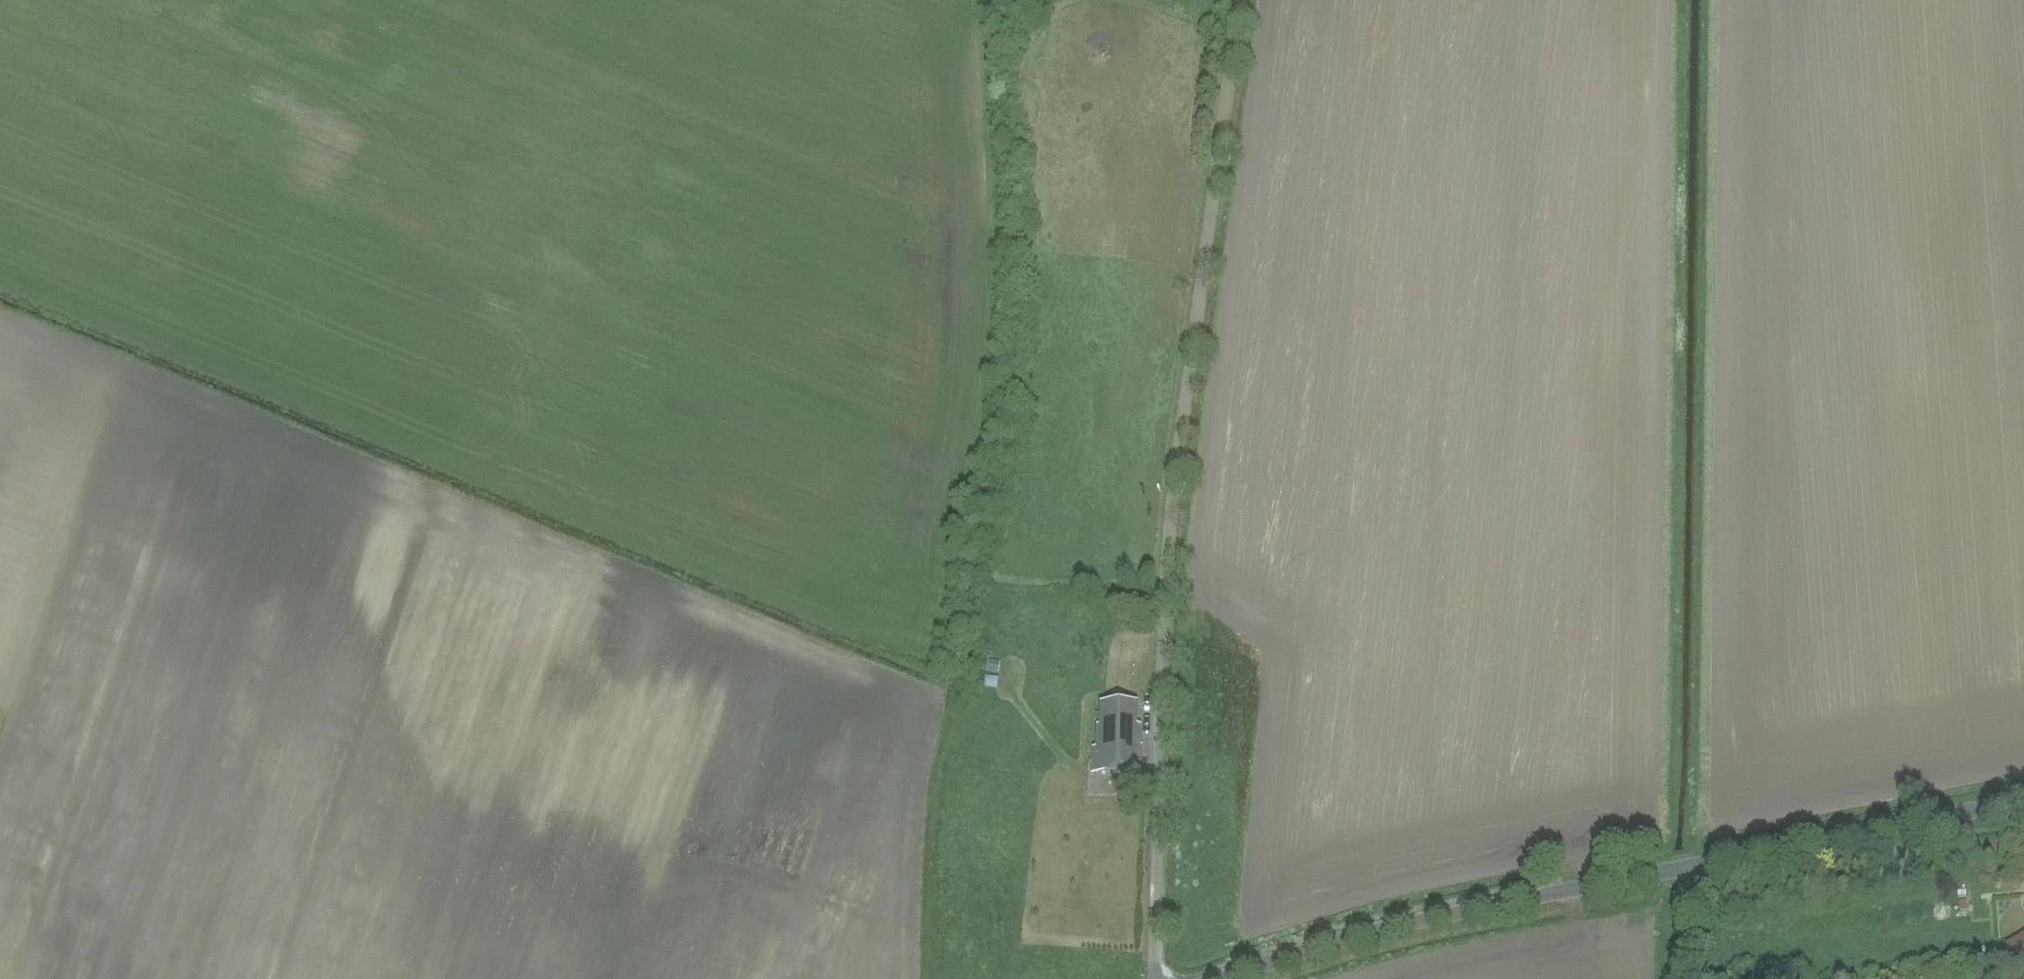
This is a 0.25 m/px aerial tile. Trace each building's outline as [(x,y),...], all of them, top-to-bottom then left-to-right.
[(1136,705),(1100,705),(1100,726),(1096,726),(1096,749),(1091,749),(1091,775),(1143,776),(1144,749),(1136,748),(1136,705)]
